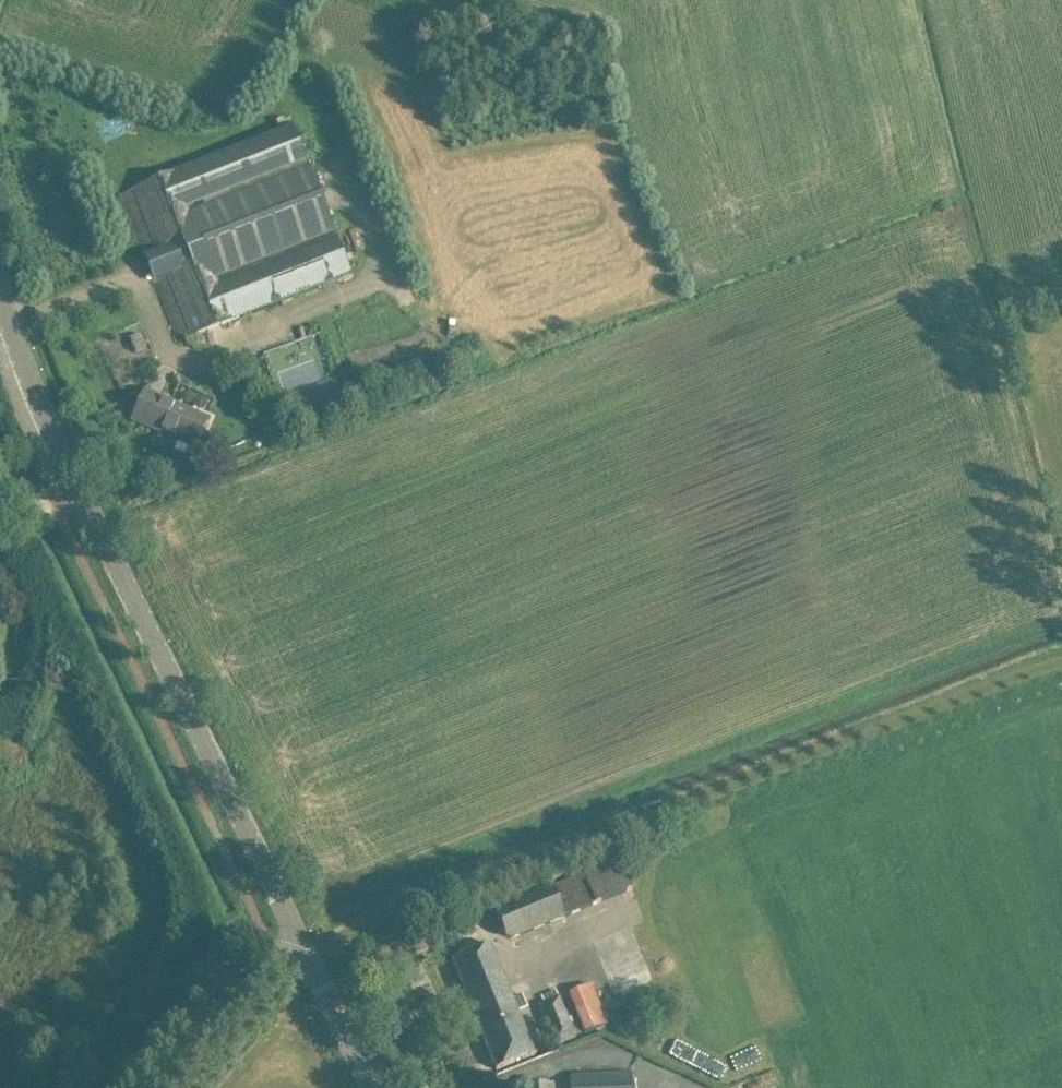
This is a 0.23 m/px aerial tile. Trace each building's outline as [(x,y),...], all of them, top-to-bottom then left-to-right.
[(178,342),(198,334),(351,274),(293,127),(120,195),(153,281),(178,342)] [(341,401),(333,380),(283,397),(291,418),(341,401)] [(192,457),(201,437),(208,420),(146,392),(150,384),(148,383),(132,420),(177,441),(174,449),(192,457)] [(511,939),(535,929),(634,888),(620,862),(495,912),(505,937),(511,939)] [(512,1000),(490,945),(451,961),(496,1070),(535,1054),(517,1011),(526,1007),(522,996),(512,1000)] [(567,993),(584,1034),(607,1025),(590,984),(567,993)] [(554,1046),(575,1038),(559,998),(538,1006),(554,1046)] [(630,1071),(570,1073),(570,1087),(631,1087),(630,1071)]
